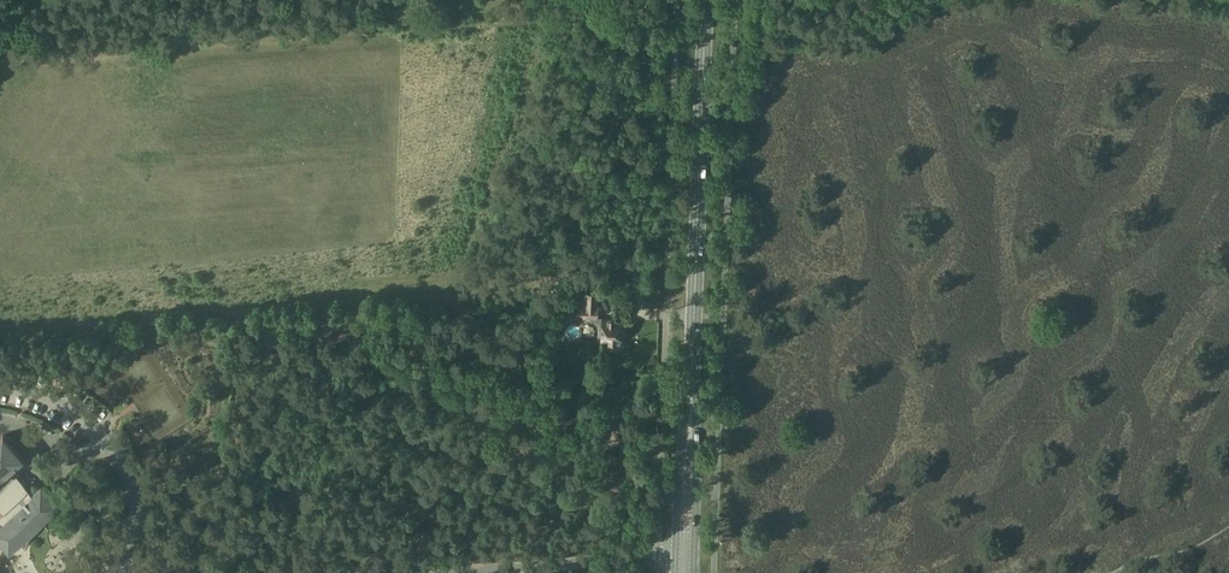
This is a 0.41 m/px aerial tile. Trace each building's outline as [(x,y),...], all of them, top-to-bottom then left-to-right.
[(577,314),(577,323),(596,323),(595,313),(577,314)] [(603,318),(602,339),(610,339),(609,349),(619,350),(619,342),(621,342),(621,319),(603,318)] [(11,518),(0,528),(0,532),(10,543),(52,507),(41,493),(36,497),(10,467),(22,457),(3,436),(0,438),(0,505),(11,518)]
